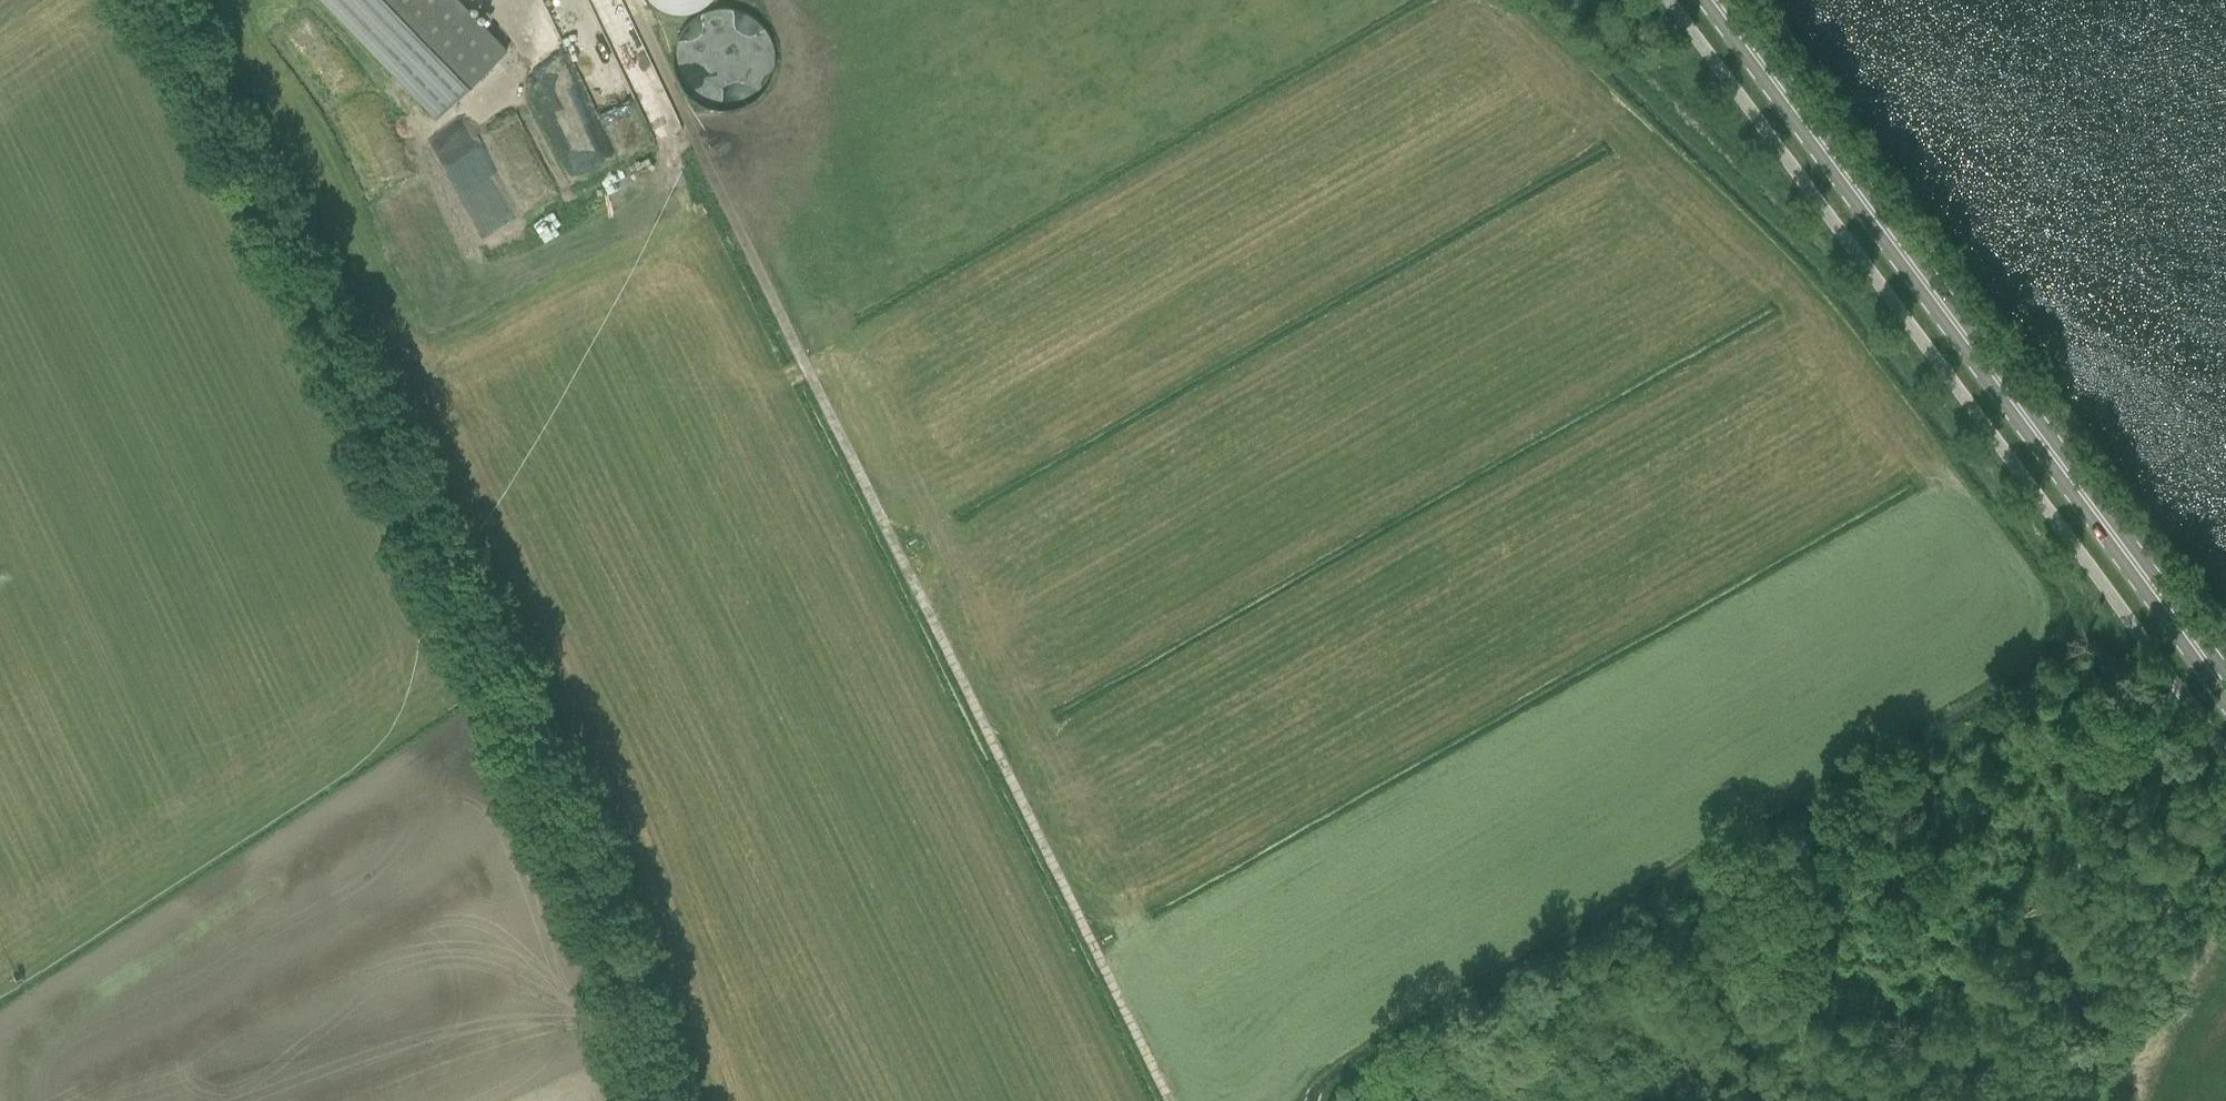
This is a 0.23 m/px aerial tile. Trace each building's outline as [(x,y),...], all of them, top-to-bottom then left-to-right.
[(465,0),(323,0),(437,117),(512,46),(465,0)]
